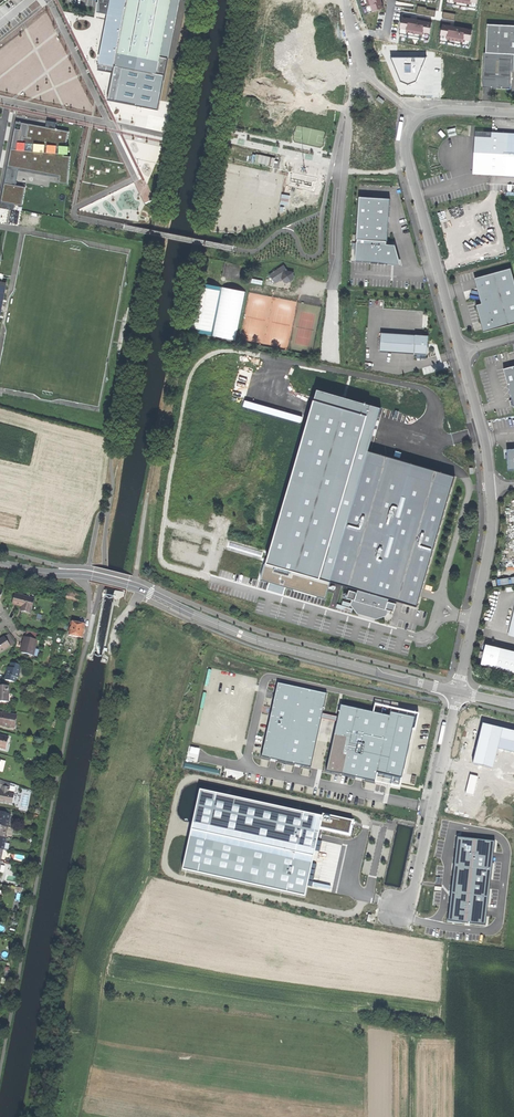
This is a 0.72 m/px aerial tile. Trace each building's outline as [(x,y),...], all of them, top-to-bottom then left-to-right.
[(166,63),(179,0),(99,0),(97,13),(108,15),(104,35),(101,51),(98,66),(112,69),(107,96),(157,107),(166,63)] [(368,13),(383,8),(382,3),(381,3),(380,0),(363,0),(368,13)] [(447,3),(476,9),(477,0),(447,0),(447,3)] [(475,12),(476,9),(447,3),(446,6),(475,12)] [(418,6),(416,14),(435,17),(436,11),(427,9),(427,8),(418,6)] [(456,14),(443,12),(442,18),(455,21),(456,14)] [(44,27),(45,19),(32,17),(31,26),(44,27)] [(408,19),(402,18),(399,34),(429,39),(432,23),(426,22),(426,23),(416,21),(409,20),(408,20),(408,19)] [(486,53),(513,54),(513,26),(488,24),(486,53)] [(449,26),(443,25),(440,41),(469,46),(472,30),(467,29),(467,30),(456,28),(450,27),(448,27),(449,26)] [(513,54),(486,53),(485,53),(483,88),(508,89),(508,86),(509,86),(511,86),(513,54)] [(427,58),(391,57),(401,82),(409,85),(417,82),(427,58)] [(15,121),(11,148),(17,149),(18,142),(23,142),(24,137),(26,137),(29,124),(15,121)] [(11,148),(7,167),(19,169),(59,176),(59,183),(61,184),(68,184),(70,156),(64,156),(64,154),(68,154),(69,147),(66,146),(69,131),(55,129),(46,127),(29,124),(26,137),(24,137),(23,142),(18,142),(17,149),(11,148)] [(475,131),(473,166),(473,174),(513,176),(513,133),(492,132),(475,131)] [(19,169),(7,167),(4,183),(16,185),(19,169)] [(318,178),(293,172),(290,182),(312,187),(313,182),(317,183),(318,178)] [(4,183),(1,202),(15,205),(22,206),(25,187),(16,185),(4,183)] [(490,191),(504,191),(504,183),(490,183),(490,191)] [(390,199),(359,197),(357,239),(387,241),(390,199)] [(1,202),(0,207),(0,208),(14,210),(15,205),(1,202)] [(387,241),(357,239),(355,261),(379,262),(393,265),(402,266),(395,245),(387,245),(387,241)] [(234,279),(237,264),(226,262),(224,277),(234,279)] [(270,274),(275,283),(282,278),(285,282),(287,283),(292,282),(293,280),(294,279),(295,276),(294,274),(294,272),(291,271),(290,271),(288,270),(284,265),(270,274)] [(511,268),(477,278),(474,279),(481,303),(476,305),(482,326),(483,329),(483,332),(513,323),(513,280),(511,268)] [(237,339),(245,290),(210,284),(201,333),(213,334),(212,335),(237,339)] [(381,333),(380,352),(427,355),(427,345),(428,344),(428,336),(422,335),(381,333)] [(503,369),(507,382),(512,400),(513,405),(513,406),(513,366),(503,369)] [(267,563),(330,581),(366,461),(369,450),(381,408),(318,390),(267,563)] [(369,450),(366,461),(384,466),(387,456),(369,450)] [(330,581),(358,589),(389,599),(417,607),(422,588),(455,477),(430,470),(427,479),(406,473),(409,462),(387,456),(384,466),(366,461),(330,581)] [(455,476),(409,462),(406,473),(427,479),(430,470),(455,477),(455,476)] [(326,598),(330,581),(267,563),(266,563),(261,579),(270,582),(268,587),(284,592),(286,587),(326,598)] [(389,599),(358,589),(357,592),(349,590),(347,598),(354,600),(355,600),(354,604),(359,611),(377,616),(385,613),(386,609),(387,610),(394,611),(395,607),(396,604),(388,601),(389,599)] [(67,597),(78,599),(80,594),(69,591),(67,597)] [(21,610),(30,613),(34,599),(15,594),(13,604),(18,606),(22,606),(21,610)] [(386,614),(387,610),(386,609),(385,613),(377,616),(359,611),(354,604),(355,600),(354,600),(352,604),(359,612),(377,618),(386,614)] [(69,635),(82,638),(83,630),(85,624),(71,622),(69,635)] [(9,634),(4,637),(10,647),(15,644),(9,634)] [(22,652),(33,655),(37,640),(25,636),(24,641),(23,643),(24,643),(22,652)] [(0,652),(1,653),(10,647),(4,637),(0,640),(0,652)] [(513,672),(513,670),(513,653),(486,646),(482,664),(513,672)] [(15,682),(16,677),(18,678),(20,669),(18,669),(19,664),(12,662),(11,667),(8,666),(7,674),(5,680),(15,682)] [(248,688),(250,674),(220,669),(215,696),(241,700),(243,687),(248,688)] [(209,697),(214,672),(205,671),(200,696),(209,697)] [(327,694),(277,684),(261,756),(311,767),(327,694)] [(10,701),(10,685),(0,685),(0,701),(10,701)] [(389,717),(340,707),(327,771),(376,782),(377,774),(389,717)] [(2,726),(3,724),(14,726),(17,716),(0,712),(0,725),(2,726)] [(390,713),(389,717),(377,774),(402,779),(415,718),(390,713)] [(473,764),(493,769),(498,749),(513,753),(513,732),(483,724),(473,764)] [(4,749),(5,743),(7,744),(9,738),(0,736),(0,748),(4,749)] [(16,785),(3,781),(2,786),(10,788),(8,795),(14,797),(15,794),(14,794),(16,785)] [(13,804),(14,797),(8,795),(10,788),(2,786),(2,789),(1,794),(0,793),(0,802),(13,804)] [(200,790),(182,870),(305,897),(307,885),(308,881),(308,880),(309,875),(310,874),(311,869),(311,868),(312,864),(312,863),(315,850),(316,846),(316,845),(317,841),(319,830),(319,829),(322,817),(200,790)] [(406,817),(408,809),(388,805),(386,813),(406,817)] [(7,827),(8,827),(10,814),(0,813),(0,826),(7,827)] [(323,814),(322,817),(319,829),(349,835),(351,826),(352,824),(352,821),(323,814)] [(353,827),(351,826),(349,835),(319,829),(319,830),(351,836),(353,827)] [(455,846),(456,846),(457,837),(471,839),(471,838),(456,836),(455,846)] [(471,839),(457,837),(456,846),(455,859),(453,874),(452,880),(452,886),(450,901),(449,914),(448,921),(462,923),(485,925),(495,842),(471,839)] [(2,850),(8,851),(9,844),(5,843),(6,839),(4,838),(0,838),(0,850),(2,850)] [(448,921),(449,914),(448,914),(447,922),(461,924),(462,923),(448,921)]
